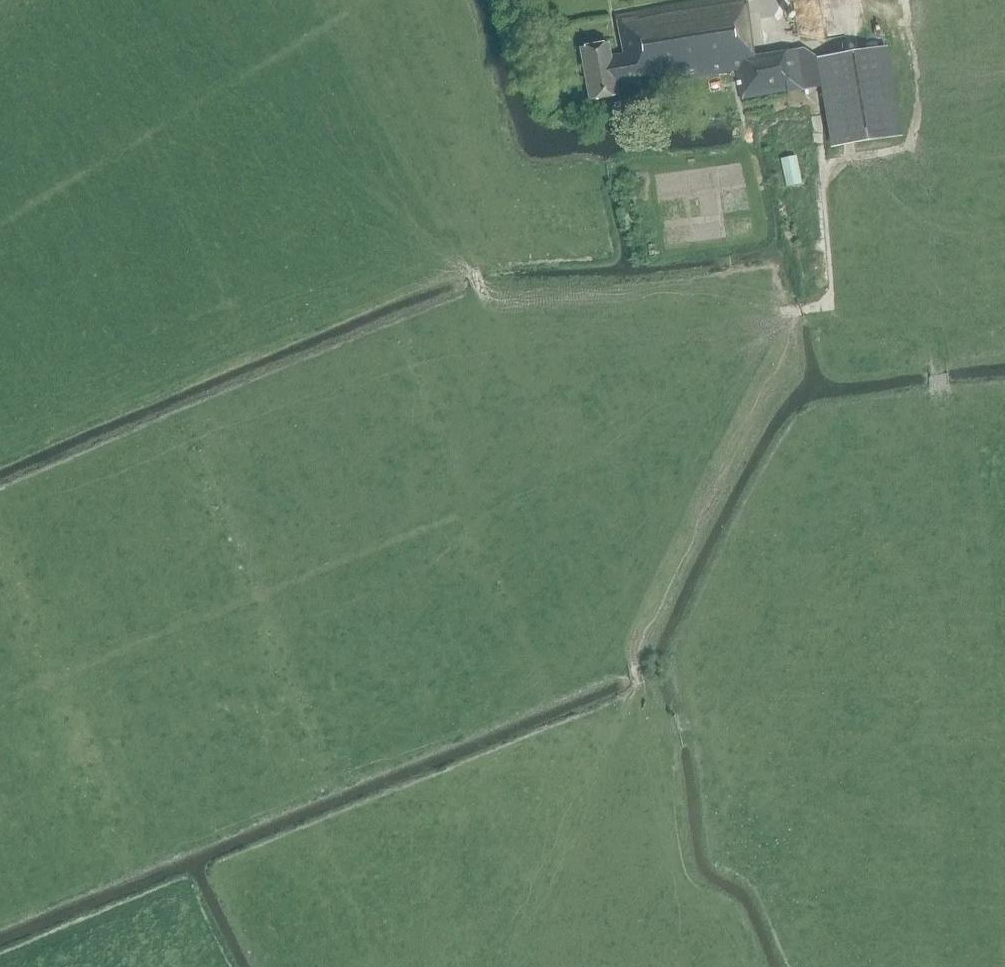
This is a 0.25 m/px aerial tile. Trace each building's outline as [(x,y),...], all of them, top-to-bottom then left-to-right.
[(794,48),(752,55),(744,0),(702,0),(615,16),(622,56),(610,58),(608,44),(578,49),(588,102),(617,97),(615,86),(644,80),(646,87),(736,71),(740,99),(787,89),(788,92),(819,87),(829,149),(900,136),(885,47),(814,59),(802,47),(794,48)] [(795,155),(779,158),(784,186),(800,183),(795,155)] [(684,171),(664,172),(666,190),(685,188),(684,171)]
